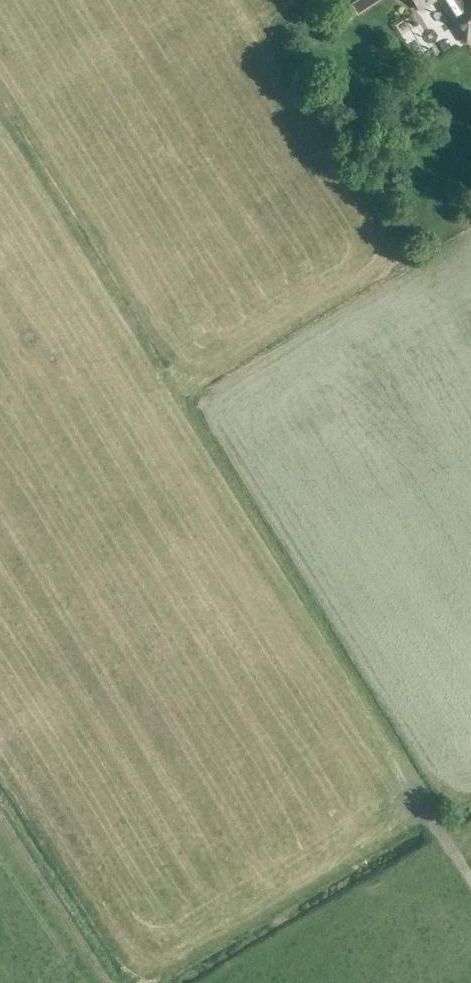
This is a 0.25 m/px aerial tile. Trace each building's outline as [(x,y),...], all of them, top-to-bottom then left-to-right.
[(357,16),(381,0),(347,0),(357,16)] [(416,10),(431,0),(410,0),(416,10)] [(465,42),(469,39),(470,40),(470,0),(461,6),(457,0),(438,0),(465,42)]
